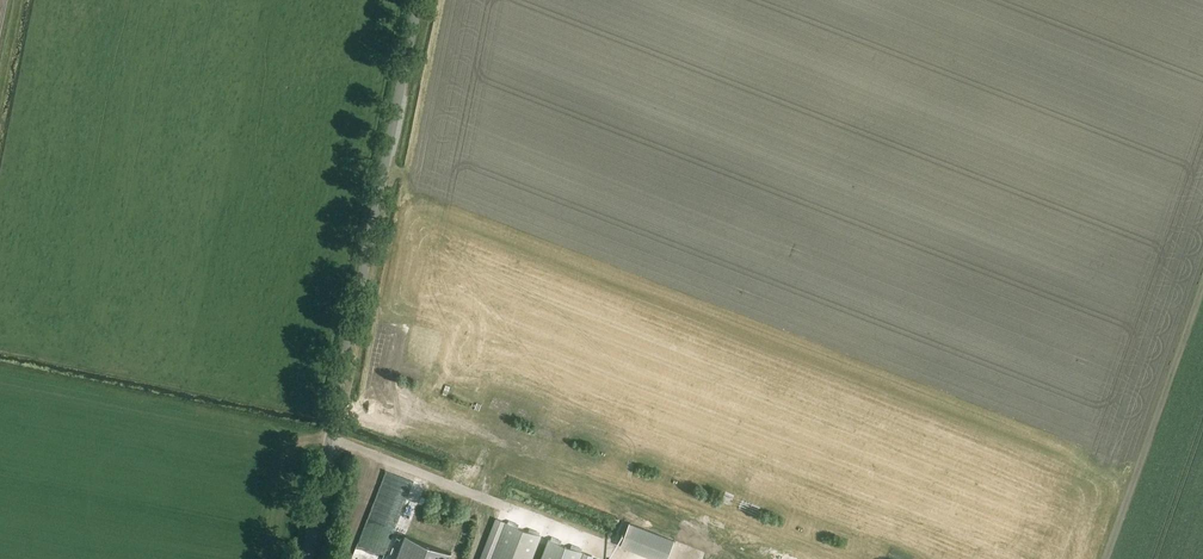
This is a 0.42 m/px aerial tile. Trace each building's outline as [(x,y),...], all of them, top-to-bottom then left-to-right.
[(540,536),(495,518),(480,558),(531,558),(540,536)] [(655,558),(667,558),(674,540),(629,523),(620,546),(655,558)] [(452,552),(407,536),(398,558),(449,558),(452,552)] [(593,556),(548,539),(540,558),(592,558),(593,556)]
